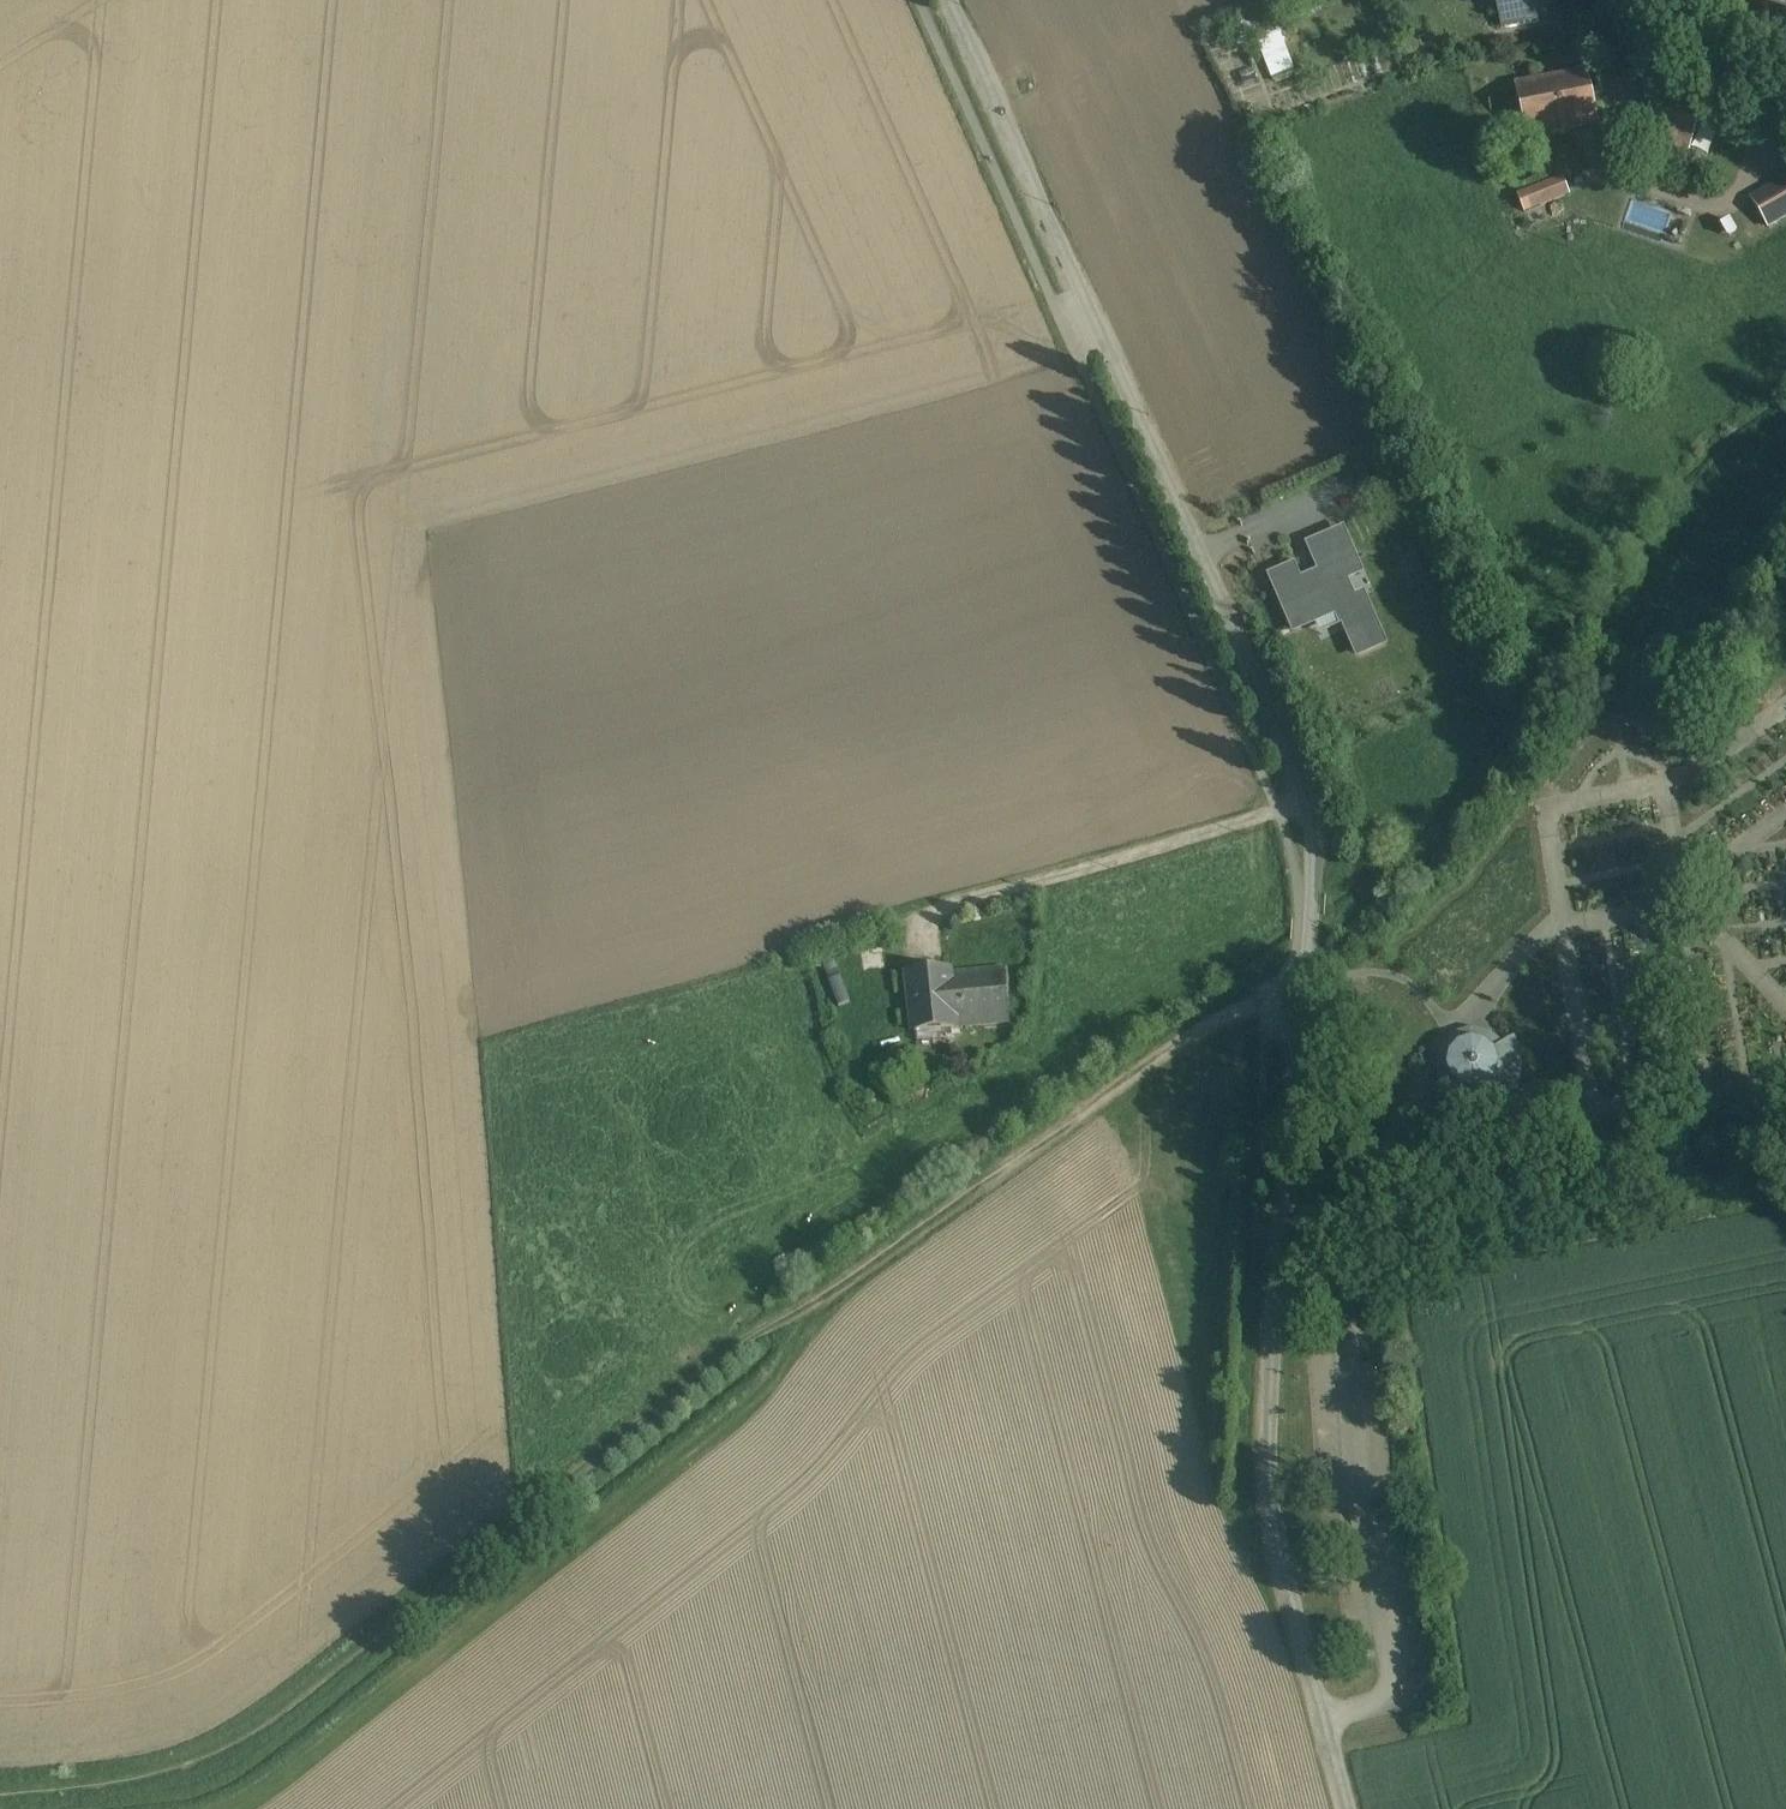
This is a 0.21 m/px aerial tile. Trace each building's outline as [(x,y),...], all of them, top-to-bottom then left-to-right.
[(1506,14),(1556,4),(1555,0),(1503,0),(1506,14)] [(1749,7),(1761,10),(1759,17),(1776,22),(1776,23),(1778,24),(1779,23),(1785,25),(1785,0),(1745,0),(1749,7)] [(1276,79),(1296,71),(1285,42),(1265,49),(1276,79)] [(1552,81),(1561,134),(1599,126),(1588,73),(1552,81)] [(1561,134),(1552,81),(1517,88),(1528,141),(1561,134)] [(1707,103),(1662,88),(1642,147),(1687,162),(1707,103)] [(1517,195),(1525,215),(1572,196),(1564,176),(1517,195)] [(1752,202),(1768,228),(1785,217),(1785,194),(1781,186),(1752,202)] [(1674,238),(1682,215),(1635,199),(1627,222),(1674,238)] [(1337,521),(1305,537),(1312,553),(1343,537),(1343,538),(1345,537),(1337,521)] [(1374,549),(1303,584),(1329,638),(1401,602),(1374,549)] [(947,970),(909,974),(917,1033),(955,1029),(947,970)] [(949,976),(955,1029),(1011,1023),(1006,970),(949,976)] [(1445,1086),(1455,1080),(1451,1069),(1453,1057),(1461,1048),(1472,1044),(1484,1047),(1493,1054),(1503,1047),(1490,1036),(1472,1033),(1455,1038),(1443,1052),(1439,1070),(1445,1086)] [(1484,1047),(1472,1044),(1461,1048),(1453,1057),(1451,1069),(1455,1080),(1445,1086),(1434,1094),(1453,1111),(1477,1115),(1501,1107),(1517,1088),(1522,1064),(1513,1040),(1503,1047),(1493,1054),(1484,1047)]
